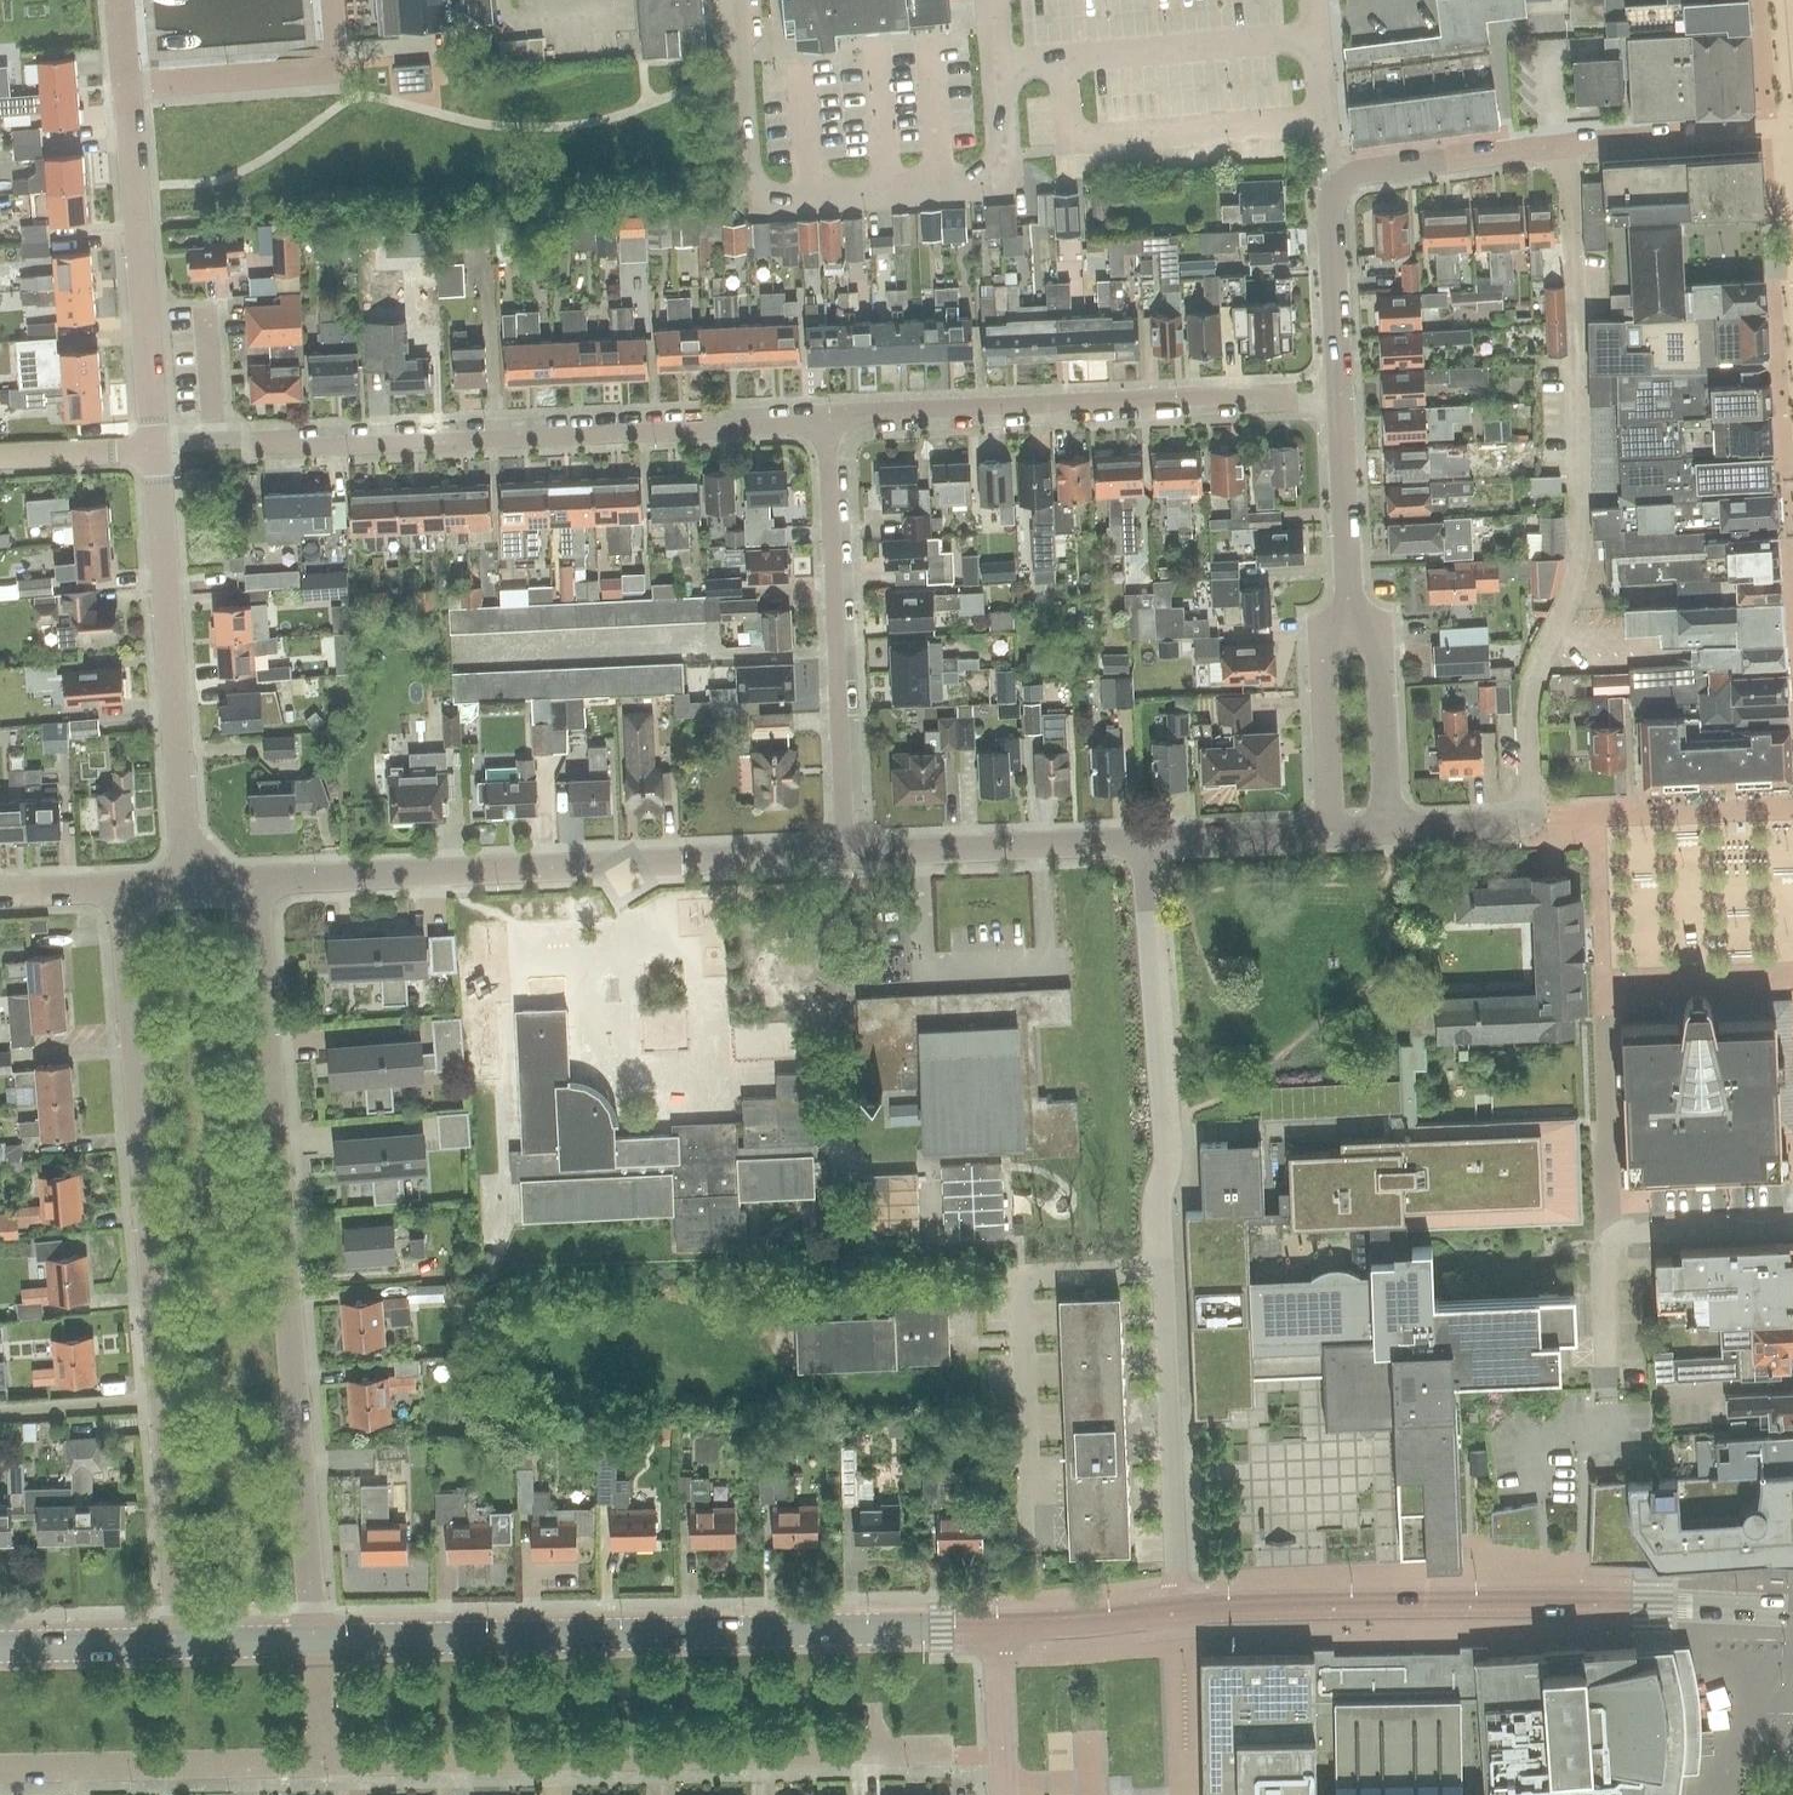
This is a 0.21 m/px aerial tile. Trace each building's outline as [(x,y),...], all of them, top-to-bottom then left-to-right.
[(397,32),(448,27),(493,24),(491,0),(394,0),(397,32)] [(644,54),(708,49),(704,0),(640,0),(644,54)] [(911,24),(919,23),(953,20),(951,0),(784,0),(787,35),(803,33),(805,50),(839,47),(837,30),(911,24)] [(1344,47),(1352,139),(1501,119),(1487,20),(1527,14),(1526,0),(1438,0),(1442,34),(1344,47)] [(1749,0),(1677,0),(1640,3),(1633,3),(1633,0),(1570,0),(1571,20),(1607,19),(1607,20),(1627,19),(1627,30),(1727,24),(1728,30),(1752,29),(1749,0)] [(1756,107),(1752,30),(1717,31),(1644,34),(1644,45),(1643,46),(1644,68),(1630,69),(1633,117),(1698,113),(1698,114),(1737,113),(1737,114),(1749,114),(1756,107)] [(1644,45),(1644,34),(1621,36),(1622,55),(1617,56),(1617,58),(1577,60),(1580,99),(1577,99),(1577,101),(1606,99),(1606,101),(1609,101),(1609,98),(1625,97),(1625,69),(1630,69),(1644,68),(1643,46),(1644,45)] [(528,39),(500,41),(502,65),(530,63),(528,39)] [(76,57),(40,59),(42,93),(79,90),(76,57)] [(399,92),(426,90),(429,90),(429,89),(433,89),(431,63),(429,63),(429,62),(426,62),(426,63),(397,65),(399,92)] [(10,95),(8,66),(0,67),(0,96),(10,95)] [(23,95),(8,96),(0,97),(0,109),(0,115),(37,112),(37,111),(44,110),(45,127),(81,124),(79,90),(42,93),(43,94),(23,95)] [(13,130),(15,145),(42,143),(41,128),(13,130)] [(84,154),(47,157),(43,157),(42,143),(15,145),(16,159),(37,157),(38,171),(29,178),(14,179),(15,193),(30,192),(50,190),(86,188),(84,154)] [(1760,209),(1757,155),(1693,158),(1692,158),(1603,164),(1604,185),(1600,186),(1599,181),(1585,181),(1583,181),(1585,249),(1608,248),(1607,219),(1761,211),(1761,209),(1760,209)] [(1284,198),(1286,198),(1285,184),(1283,184),(1283,180),(1241,182),(1242,203),(1222,204),(1223,220),(1243,219),(1243,221),(1255,220),(1255,218),(1285,216),(1284,198)] [(89,221),(86,188),(50,190),(52,224),(89,221)] [(1083,221),(1082,189),(1059,190),(1060,222),(1083,221)] [(1112,217),(1110,191),(1092,192),(1094,218),(1112,217)] [(31,205),(30,192),(15,193),(16,207),(31,205)] [(1056,224),(1054,193),(1039,193),(1040,225),(1056,224)] [(1016,203),(1003,204),(1005,236),(1018,235),(1016,203)] [(1005,236),(1003,204),(985,205),(987,237),(1005,236)] [(1555,245),(1554,229),(1553,206),(1551,206),(1551,204),(1537,205),(1538,206),(1528,207),(1532,280),(1544,279),(1542,246),(1555,245)] [(1526,246),(1525,229),(1524,207),(1521,207),(1521,205),(1508,206),(1508,208),(1499,208),(1503,281),(1514,281),(1513,247),(1526,246)] [(967,241),(967,207),(943,207),(943,211),(943,240),(943,241),(967,241)] [(1503,281),(1499,208),(1491,209),(1491,207),(1478,208),(1477,209),(1475,210),(1477,249),(1490,248),(1492,282),(1503,281)] [(1473,249),(1472,229),(1471,210),(1468,210),(1468,208),(1454,209),(1454,211),(1446,211),(1450,285),(1461,284),(1460,250),(1473,249)] [(1450,285),(1446,211),(1438,212),(1438,210),(1424,210),(1424,212),(1422,212),(1424,252),(1437,251),(1438,285),(1450,285)] [(924,240),(943,240),(943,211),(924,211),(924,240)] [(1410,261),(1408,229),(1407,211),(1377,213),(1377,216),(1375,216),(1377,251),(1379,251),(1379,254),(1396,253),(1396,263),(1403,263),(1404,289),(1420,289),(1419,261),(1410,261)] [(911,241),(910,213),(894,214),(895,233),(896,242),(911,241)] [(843,258),(841,217),(822,218),(824,259),(843,258)] [(866,258),(864,217),(845,218),(848,259),(866,258)] [(647,241),(646,218),(619,220),(620,243),(647,241)] [(800,252),(798,219),(771,221),(772,254),(800,252)] [(821,249),(820,219),(799,220),(800,250),(821,249)] [(618,242),(617,221),(596,222),(597,243),(618,242)] [(693,245),(692,221),(676,222),(677,246),(693,245)] [(717,274),(716,237),(715,221),(700,221),(702,275),(717,274)] [(772,254),(771,221),(747,223),(749,256),(772,254)] [(677,246),(676,222),(648,224),(650,247),(677,246)] [(1683,271),(1681,222),(1628,223),(1633,295),(1613,296),(1612,319),(1625,318),(1685,315),(1683,271)] [(747,252),(746,224),(723,225),(725,254),(747,252)] [(49,239),(48,225),(22,227),(23,241),(49,239)] [(594,248),(593,225),(573,226),(575,249),(594,248)] [(1242,230),(1225,231),(1202,232),(1203,252),(1236,251),(1236,244),(1250,243),(1251,262),(1273,261),(1273,258),(1289,257),(1288,233),(1267,234),(1267,231),(1242,232),(1242,230)] [(276,276),(301,274),(298,231),(274,232),(276,276)] [(895,233),(871,234),(872,251),(896,249),(896,242),(895,233)] [(1180,268),(1179,234),(1163,235),(1164,269),(1180,268)] [(323,247),(326,243),(326,238),(322,235),(317,235),(314,239),(314,244),(318,247),(323,247)] [(1124,236),(1109,237),(1111,274),(1126,274),(1124,236)] [(51,255),(50,239),(49,239),(23,241),(23,242),(22,242),(23,257),(51,255)] [(335,241),(336,253),(358,252),(358,240),(335,241)] [(229,256),(246,254),(245,241),(211,244),(212,246),(191,248),(192,261),(189,263),(190,272),(193,273),(193,278),(230,275),(229,256)] [(1105,242),(1088,242),(1088,250),(1105,249),(1105,242)] [(55,254),(56,274),(22,277),(23,291),(94,285),(91,251),(55,254)] [(438,264),(437,256),(418,256),(419,281),(438,280),(438,264)] [(1216,274),(1216,259),(1181,261),(1182,276),(1216,274)] [(466,295),(465,263),(438,264),(438,280),(439,296),(466,295)] [(1693,270),(1683,271),(1685,315),(1696,314),(1696,312),(1737,310),(1737,307),(1766,305),(1765,280),(1693,283),(1693,270)] [(0,275),(0,289),(10,288),(9,274),(0,275)] [(1266,350),(1264,302),(1247,303),(1246,274),(1220,275),(1221,305),(1233,304),(1235,333),(1241,333),(1242,351),(1266,350)] [(1223,352),(1220,292),(1219,275),(1206,275),(1207,312),(1189,312),(1190,354),(1223,352)] [(730,366),(727,294),(725,294),(725,277),(714,277),(716,326),(705,326),(706,367),(709,367),(711,369),(720,368),(722,366),(730,366)] [(1278,302),(1264,302),(1266,350),(1290,349),(1289,331),(1293,331),(1290,277),(1277,277),(1278,302)] [(1115,356),(1111,279),(1098,280),(1100,306),(1102,306),(1102,318),(1086,318),(1088,354),(1092,354),(1094,356),(1102,355),(1104,353),(1113,353),(1113,356),(1115,356)] [(1123,317),(1123,305),(1125,305),(1124,279),(1111,279),(1115,356),(1124,356),(1124,357),(1136,356),(1136,355),(1140,355),(1138,316),(1123,317)] [(1088,354),(1086,318),(1070,319),(1070,308),(1072,308),(1071,281),(1059,282),(1062,355),(1072,355),(1074,357),(1083,356),(1085,354),(1088,354)] [(1062,355),(1059,282),(1047,282),(1048,309),(1050,309),(1051,320),(1035,321),(1036,357),(1040,357),(1042,358),(1051,358),(1052,356),(1062,355)] [(1011,358),(1007,284),(994,285),(995,311),(997,311),(998,322),(983,323),(985,362),(989,362),(989,363),(1001,363),(1000,361),(1011,361),(1011,358)] [(1036,357),(1035,321),(1019,322),(1018,310),(1021,310),(1019,284),(1007,284),(1011,358),(1020,357),(1022,359),(1031,359),(1033,356),(1036,357)] [(96,318),(94,285),(23,291),(24,305),(59,302),(60,321),(96,318)] [(1566,320),(1565,286),(1546,287),(1548,321),(1566,320)] [(949,355),(946,287),(936,288),(937,303),(942,307),(942,318),(923,319),(925,359),(937,358),(939,356),(949,355)] [(974,354),(972,317),(959,317),(958,287),(946,287),(949,355),(958,355),(960,357),(969,357),(971,354),(974,354)] [(901,357),(898,289),(888,290),(889,305),(893,309),(894,320),(875,321),(877,361),(888,360),(890,358),(901,357)] [(925,359),(923,319),(905,320),(904,308),(908,304),(907,289),(898,289),(901,357),(911,357),(913,359),(925,359)] [(1159,353),(1162,355),(1171,355),(1173,352),(1184,352),(1181,289),(1168,289),(1169,314),(1154,315),(1156,353),(1159,353)] [(877,361),(875,321),(856,322),(855,311),(859,306),(859,291),(849,292),(852,360),(862,359),(865,361),(877,361)] [(777,363),(774,292),(762,293),(763,323),(752,324),(753,365),(756,364),(758,366),(766,366),(769,364),(777,363)] [(801,362),(799,322),(798,299),(786,300),(786,292),(774,292),(777,363),(786,363),(788,365),(796,365),(798,363),(801,362)] [(852,360),(849,292),(839,292),(840,307),(844,311),(845,322),(827,323),(828,363),(840,363),(842,360),(852,360)] [(1428,306),(1449,305),(1448,292),(1404,294),(1404,296),(1381,297),(1381,310),(1379,310),(1380,324),(1382,323),(1382,327),(1422,325),(1421,305),(1428,305),(1428,306)] [(1490,293),(1491,309),(1504,309),(1503,292),(1490,293)] [(1454,304),(1477,303),(1477,293),(1453,294),(1454,304)] [(249,345),(272,343),(273,365),(253,366),(254,397),(302,395),(301,365),(305,365),(302,294),(282,295),(282,304),(247,306),(249,345)] [(753,365),(752,324),(740,324),(739,294),(727,294),(730,366),(738,365),(741,367),(749,367),(751,365),(753,365)] [(815,295),(807,296),(807,304),(816,304),(815,295)] [(706,367),(705,326),(693,327),(691,296),(680,297),(683,368),(692,367),(694,369),(702,369),(704,367),(706,367)] [(683,368),(680,297),(668,297),(669,328),(657,328),(659,369),(662,369),(664,371),(672,370),(675,368),(683,368)] [(828,363),(827,323),(819,324),(818,304),(816,304),(807,304),(806,304),(809,362),(814,361),(816,363),(828,363)] [(336,393),(332,305),(320,306),(323,352),(310,353),(312,394),(336,393)] [(358,334),(345,331),(344,305),(332,305),(336,393),(361,392),(359,351),(359,350),(358,334)] [(625,378),(622,306),(610,307),(612,337),(600,338),(602,379),(604,379),(607,381),(615,380),(617,378),(625,378)] [(634,306),(622,306),(625,378),(634,377),(636,379),(644,379),(646,376),(650,376),(648,336),(635,336),(634,306)] [(578,380),(575,308),(563,309),(565,340),(553,340),(555,381),(557,381),(560,383),(568,383),(570,380),(578,380)] [(602,379),(600,338),(588,338),(587,308),(575,308),(578,380),(587,379),(589,381),(597,381),(599,379),(602,379)] [(555,381),(553,340),(541,341),(540,310),(528,311),(531,382),(540,382),(542,384),(550,383),(552,381),(555,381)] [(1516,310),(1506,311),(1506,323),(1517,322),(1516,310)] [(1766,313),(1766,310),(1716,314),(1685,315),(1625,318),(1612,319),(1590,319),(1591,405),(1613,404),(1613,402),(1618,402),(1617,371),(1694,370),(1769,367),(1768,350),(1764,351),(1763,333),(1767,333),(1766,313)] [(531,382),(528,311),(516,311),(518,342),(505,342),(507,383),(510,383),(513,385),(521,385),(523,382),(531,382)] [(1568,354),(1566,320),(1548,321),(1549,354),(1568,354)] [(406,358),(405,333),(404,321),(362,322),(364,370),(388,369),(389,391),(430,389),(429,357),(406,358)] [(57,337),(56,322),(28,324),(29,339),(57,337)] [(1430,344),(1450,343),(1473,342),(1472,328),(1406,332),(1406,334),(1382,335),(1383,347),(1381,348),(1382,361),(1384,361),(1384,365),(1423,363),(1422,343),(1430,343),(1430,344)] [(456,386),(488,384),(486,345),(468,346),(467,329),(454,330),(455,346),(454,346),(456,386)] [(62,351),(64,371),(29,374),(30,387),(101,382),(99,349),(62,351)] [(1432,382),(1452,381),(1452,385),(1489,383),(1488,366),(1408,370),(1408,372),(1384,373),(1385,385),(1383,385),(1384,399),(1386,399),(1386,402),(1425,401),(1424,381),(1432,380),(1432,382)] [(1770,381),(1769,367),(1694,370),(1617,371),(1618,402),(1618,422),(1678,416),(1772,411),(1770,381)] [(104,416),(101,382),(30,387),(30,388),(11,389),(12,408),(24,407),(47,406),(47,402),(66,401),(68,419),(104,416)] [(1456,417),(1474,416),(1473,404),(1409,407),(1409,409),(1386,410),(1387,423),(1385,423),(1386,437),(1388,437),(1388,440),(1457,437),(1456,417)] [(1774,452),(1772,411),(1678,416),(1618,422),(1620,458),(1774,452)] [(1486,420),(1487,441),(1511,440),(1510,419),(1486,420)] [(1465,443),(1455,444),(1456,457),(1466,457),(1465,443)] [(1435,458),(1456,457),(1455,444),(1411,445),(1411,447),(1388,448),(1389,461),(1387,461),(1387,475),(1389,475),(1389,478),(1429,476),(1428,457),(1435,456),(1435,458)] [(1257,451),(1258,462),(1260,507),(1274,507),(1273,482),(1300,481),(1300,479),(1298,479),(1297,446),(1272,447),(1272,451),(1257,451)] [(1512,471),(1531,470),(1531,447),(1511,448),(1512,471)] [(1234,498),(1233,498),(1233,514),(1234,524),(1234,528),(1248,527),(1247,512),(1245,473),(1243,473),(1242,451),(1230,451),(1228,449),(1215,450),(1215,452),(1213,452),(1214,470),(1213,470),(1214,491),(1234,490),(1234,498)] [(1185,453),(1177,453),(1181,527),(1192,526),(1190,492),(1203,492),(1201,452),(1199,452),(1198,451),(1185,451),(1185,453)] [(1181,527),(1177,453),(1169,454),(1169,452),(1155,453),(1155,455),(1153,455),(1154,494),(1167,493),(1169,527),(1181,527)] [(1776,493),(1774,452),(1620,458),(1623,496),(1620,494),(1620,495),(1637,502),(1776,493)] [(1143,453),(1130,454),(1127,456),(1120,456),(1123,527),(1122,527),(1123,553),(1139,552),(1137,527),(1134,527),(1133,493),(1145,492),(1143,453)] [(1123,527),(1120,456),(1112,457),(1109,455),(1096,455),(1097,494),(1109,494),(1111,528),(1108,528),(1109,553),(1123,553),(1122,527),(1123,527)] [(1055,500),(1056,521),(1056,533),(1075,532),(1073,499),(1092,498),(1090,459),(1085,459),(1084,456),(1075,457),(1075,459),(1059,460),(1061,499),(1055,500)] [(1040,508),(1038,508),(1033,515),(1034,527),(1032,527),(1034,570),(1057,569),(1053,501),(1052,501),(1050,464),(1040,465),(1040,460),(1037,461),(1034,458),(1026,459),(1023,461),(1020,461),(1022,503),(1040,502),(1040,508)] [(996,460),(986,461),(986,462),(980,463),(982,504),(1001,503),(1002,523),(1015,522),(1012,461),(996,462),(996,460)] [(936,500),(950,500),(971,499),(969,461),(968,461),(968,463),(935,464),(936,500)] [(902,510),(904,536),(932,536),(932,488),(915,488),(915,466),(883,465),(882,511),(902,510)] [(786,469),(750,470),(751,496),(746,497),(748,544),(789,542),(786,525),(767,526),(766,498),(786,496),(786,469)] [(724,525),(737,524),(734,472),(706,473),(707,510),(724,509),(724,525)] [(684,477),(676,477),(679,548),(691,547),(689,516),(702,516),(700,474),(686,474),(684,477)] [(679,548),(676,477),(667,478),(665,475),(651,476),(653,518),(666,517),(667,560),(679,559),(678,548),(679,548)] [(1561,475),(1531,477),(1532,495),(1562,493),(1561,475)] [(626,479),(618,480),(621,553),(633,553),(631,520),(643,519),(642,479),(638,479),(636,477),(628,477),(626,479)] [(621,553),(618,480),(609,480),(607,478),(599,478),(597,481),(595,481),(596,521),(608,521),(609,554),(621,553)] [(596,521),(595,481),(592,481),(590,479),(582,479),(580,481),(571,482),(575,555),(587,555),(585,522),(596,521)] [(575,555),(571,482),(563,482),(561,480),(553,481),(551,483),(548,483),(550,523),(562,523),(563,556),(575,555)] [(1413,483),(1413,485),(1390,485),(1390,498),(1388,498),(1389,512),(1391,512),(1391,515),(1430,514),(1436,513),(1437,513),(1439,513),(1440,513),(1441,512),(1442,512),(1443,511),(1444,511),(1445,510),(1446,509),(1446,508),(1447,507),(1448,506),(1447,495),(1457,494),(1474,494),(1474,480),(1457,481),(1413,483)] [(550,523),(548,483),(546,483),(543,481),(535,481),(533,484),(525,484),(528,558),(540,557),(538,524),(550,523)] [(528,558),(525,484),(517,484),(514,482),(506,483),(504,485),(501,485),(504,555),(516,555),(517,558),(528,558)] [(476,486),(467,487),(470,539),(480,539),(479,527),(493,526),(491,485),(488,486),(486,484),(478,484),(476,486)] [(470,539),(467,487),(459,487),(457,485),(449,485),(447,488),(444,488),(446,528),(460,528),(460,540),(470,539)] [(446,528),(444,488),(442,488),(440,486),(431,486),(429,488),(421,489),(423,541),(433,541),(432,529),(446,528)] [(423,541),(421,489),(413,489),(410,487),(402,488),(400,490),(398,490),(400,531),(413,530),(414,542),(423,541)] [(400,531),(398,490),(396,490),(393,488),(385,488),(383,491),(374,491),(377,544),(386,543),(386,531),(400,531)] [(377,544),(374,491),(366,491),(364,489),(356,490),(353,492),(350,492),(352,533),(366,532),(367,544),(377,544)] [(333,491),(299,492),(301,529),(332,527),(334,527),(333,491)] [(299,492),(265,494),(268,543),(301,541),(301,529),(299,492)] [(1777,521),(1776,493),(1637,502),(1620,495),(1620,509),(1622,530),(1723,524),(1724,536),(1778,533),(1777,521)] [(108,503),(74,506),(75,509),(70,510),(69,496),(28,499),(30,523),(54,521),(54,526),(76,524),(77,542),(110,539),(109,520),(112,520),(111,507),(108,507),(108,503)] [(780,498),(780,522),(792,522),(792,498),(780,498)] [(1724,536),(1723,524),(1622,530),(1620,509),(1618,507),(1592,508),(1593,535),(1605,534),(1608,583),(1781,573),(1778,533),(1724,536)] [(1283,510),(1247,512),(1248,527),(1284,525),(1283,510)] [(1233,514),(1205,516),(1206,525),(1234,524),(1233,514)] [(933,529),(944,529),(943,515),(932,515),(933,529)] [(1566,556),(1565,515),(1543,516),(1543,533),(1542,557),(1564,556),(1566,556)] [(1474,559),(1473,536),(1472,517),(1389,521),(1391,550),(1444,548),(1444,560),(1474,559)] [(1302,530),(1284,531),(1284,525),(1248,527),(1234,528),(1233,528),(1234,541),(1258,540),(1259,563),(1304,560),(1302,530)] [(1181,527),(1181,538),(1192,537),(1192,526),(1181,527)] [(746,544),(745,529),(727,530),(728,545),(746,544)] [(349,558),(348,531),(332,531),(333,558),(349,558)] [(1542,557),(1543,533),(1530,533),(1530,557),(1542,557)] [(10,536),(0,537),(0,549),(11,548),(10,536)] [(939,537),(933,537),(905,538),(885,539),(887,567),(917,566),(917,580),(955,578),(954,551),(940,552),(939,537)] [(112,558),(110,539),(77,542),(78,559),(57,561),(58,575),(80,574),(80,578),(113,575),(113,571),(115,571),(114,557),(112,558)] [(749,581),(790,579),(789,547),(748,549),(748,548),(728,549),(729,565),(748,564),(749,581)] [(246,570),(244,555),(230,556),(231,571),(246,570)] [(1557,594),(1566,556),(1542,557),(1531,558),(1532,575),(1533,595),(1557,594)] [(979,582),(977,557),(964,558),(965,582),(979,582)] [(1508,576),(1532,575),(1531,558),(1497,560),(1497,561),(1456,563),(1456,568),(1430,570),(1432,599),(1454,598),(1454,599),(1476,598),(1476,589),(1499,588),(1498,580),(1508,580),(1508,576)] [(1212,576),(1240,575),(1239,559),(1211,561),(1212,576)] [(1000,578),(999,560),(982,561),(983,579),(1000,578)] [(1177,574),(1176,564),(1161,566),(1162,576),(1177,574)] [(572,567),(562,567),(564,602),(565,602),(574,602),(572,567)] [(347,572),(303,573),(304,599),(348,598),(347,572)] [(622,583),(623,590),(631,589),(630,572),(622,572),(622,583)] [(300,573),(245,576),(246,592),(301,589),(300,573)] [(1739,598),(1782,595),(1782,593),(1781,576),(1781,574),(1681,580),(1681,593),(1694,593),(1694,596),(1707,596),(1706,592),(1738,590),(1739,598)] [(19,579),(20,596),(55,593),(53,576),(19,579)] [(1235,623),(1273,621),(1272,618),(1271,618),(1270,587),(1245,588),(1245,589),(1240,589),(1239,576),(1212,577),(1213,597),(1225,597),(1225,603),(1234,603),(1235,623)] [(665,579),(653,580),(654,598),(665,597),(665,579)] [(707,580),(708,595),(742,593),(741,579),(707,580)] [(599,584),(600,584),(600,581),(577,582),(578,601),(590,601),(600,600),(599,584)] [(622,583),(600,584),(599,584),(600,600),(603,600),(616,600),(623,599),(623,590),(622,583)] [(484,606),(483,586),(472,587),(473,606),(476,606),(484,606)] [(554,602),(553,586),(529,587),(530,604),(539,603),(552,603),(554,602)] [(473,606),(472,587),(460,588),(461,607),(463,607),(473,606)] [(426,610),(426,588),(415,588),(415,610),(426,610)] [(437,610),(436,588),(426,588),(426,610),(437,610)] [(380,609),(379,590),(369,590),(369,609),(380,609)] [(390,609),(390,590),(379,590),(380,609),(390,609)] [(72,609),(73,625),(58,626),(60,646),(100,643),(100,639),(121,637),(119,621),(118,621),(116,604),(96,606),(95,591),(64,593),(66,609),(72,609)] [(933,608),(960,606),(961,613),(985,612),(984,592),(933,594),(933,593),(890,595),(891,610),(889,612),(889,621),(892,623),(892,627),(934,625),(933,608)] [(742,600),(742,594),(705,595),(706,620),(745,618),(745,628),(766,627),(767,645),(793,644),(793,640),(792,640),(790,609),(765,611),(758,612),(757,599),(742,600)] [(61,621),(59,602),(57,603),(56,595),(35,597),(36,604),(34,604),(36,624),(61,621)] [(706,620),(705,595),(693,596),(694,621),(707,621),(706,620)] [(694,621),(693,596),(680,597),(681,622),(694,621)] [(668,622),(667,597),(665,597),(654,598),(655,623),(668,622)] [(681,622),(680,597),(667,597),(668,622),(681,622)] [(643,624),(642,598),(629,599),(630,624),(643,624)] [(655,623),(654,598),(642,598),(643,624),(655,623)] [(629,599),(623,599),(616,600),(617,625),(630,624),(629,599)] [(604,625),(603,600),(600,600),(590,601),(592,626),(604,625)] [(617,625),(616,600),(603,600),(604,625),(617,625)] [(1626,608),(1626,609),(1627,632),(1657,630),(1657,629),(1662,629),(1663,645),(1700,644),(1785,641),(1782,600),(1655,607),(1655,606),(1626,608)] [(579,627),(578,601),(574,602),(565,602),(566,627),(579,627)] [(592,626),(590,601),(578,601),(579,627),(592,626)] [(564,602),(554,602),(552,603),(553,628),(566,627),(565,602),(564,602)] [(539,603),(530,604),(527,604),(528,629),(541,628),(539,603)] [(553,628),(552,603),(539,603),(541,628),(553,628)] [(252,604),(216,607),(219,640),(255,638),(270,636),(267,605),(252,606),(252,604)] [(515,630),(514,604),(501,605),(502,630),(515,630)] [(528,629),(527,604),(514,604),(515,630),(528,629)] [(502,630),(501,605),(488,606),(490,631),(502,630)] [(476,606),(473,606),(463,607),(464,632),(477,631),(476,606)] [(488,606),(484,606),(476,606),(477,631),(490,631),(488,606)] [(1186,636),(1185,606),(1155,607),(1157,637),(1186,636)] [(464,632),(463,607),(461,607),(450,607),(451,633),(464,632)] [(1157,637),(1155,607),(1140,607),(1141,637),(1157,637)] [(1013,629),(1013,610),(991,611),(991,629),(1013,629)] [(356,653),(354,631),(337,632),(338,654),(356,653)] [(1220,635),(1196,636),(1184,637),(1185,662),(1210,661),(1211,681),(1275,678),(1274,645),(1245,646),(1245,645),(1220,646),(1220,635)] [(255,638),(219,640),(221,674),(257,671),(257,668),(256,653),(279,651),(278,636),(270,636),(255,638)] [(943,640),(927,641),(893,642),(893,647),(891,648),(891,658),(894,659),(894,672),(959,669),(958,659),(958,657),(944,658),(943,640)] [(1179,640),(1159,640),(1159,657),(1179,656),(1179,640)] [(1785,642),(1785,641),(1700,644),(1700,663),(1732,662),(1732,666),(1786,665),(1786,663),(1786,659),(1782,659),(1781,647),(1785,647),(1785,642)] [(1497,679),(1516,678),(1515,666),(1496,667),(1491,668),(1489,642),(1434,645),(1435,674),(1462,672),(1462,677),(1491,675),(1491,674),(1497,674),(1497,679)] [(1136,673),(1136,655),(1106,655),(1106,673),(1136,673)] [(959,669),(979,668),(979,658),(958,659),(959,669)] [(683,662),(670,663),(672,693),(676,692),(684,692),(683,662)] [(1787,674),(1786,665),(1732,666),(1732,662),(1700,663),(1630,669),(1632,703),(1700,701),(1700,702),(1788,698),(1788,687),(1783,688),(1782,674),(1787,674)] [(57,663),(35,665),(27,665),(28,689),(66,687),(67,704),(125,700),(123,668),(65,673),(65,674),(58,674),(57,663)] [(659,693),(657,663),(645,664),(646,694),(659,693)] [(672,693),(670,663),(657,663),(659,693),(672,693)] [(633,694),(632,664),(619,665),(620,695),(633,694)] [(646,694),(645,664),(632,664),(633,694),(646,694)] [(741,700),(795,698),(794,664),(738,666),(739,687),(711,688),(712,700),(712,715),(741,714),(741,700)] [(620,695),(619,665),(606,666),(608,695),(620,695)] [(291,666),(262,668),(263,681),(292,678),(291,666)] [(595,696),(594,666),(581,667),(582,696),(584,696),(595,696)] [(608,695),(606,666),(594,666),(595,696),(608,695)] [(569,697),(568,667),(555,668),(557,698),(567,697),(569,697)] [(582,696),(581,667),(568,667),(569,697),(582,696)] [(544,698),(543,668),(530,669),(531,699),(532,699),(544,698)] [(557,698),(555,668),(543,668),(544,698),(557,698)] [(518,699),(517,669),(504,670),(506,700),(518,699)] [(531,699),(530,669),(517,669),(518,699),(531,699)] [(959,682),(959,669),(894,672),(895,685),(893,685),(893,696),(896,696),(896,701),(945,699),(944,682),(959,682)] [(493,700),(491,670),(479,671),(480,701),(493,700)] [(506,700),(504,670),(491,670),(493,700),(506,700)] [(998,702),(1017,701),(1016,670),(997,671),(998,702)] [(480,701),(479,671),(466,672),(467,701),(479,701),(480,701)] [(467,701),(466,672),(453,672),(455,702),(460,702),(467,701)] [(1630,691),(1629,673),(1594,675),(1595,693),(1630,691)] [(300,696),(321,694),(319,675),(298,677),(300,696)] [(1134,707),(1134,676),(1117,676),(1117,707),(1134,707)] [(1496,710),(1495,684),(1480,684),(1481,711),(1496,710)] [(1497,712),(1512,711),(1511,684),(1496,685),(1497,712)] [(1024,686),(1024,700),(1040,700),(1040,686),(1024,686)] [(231,703),(223,704),(225,727),(284,723),(277,689),(230,693),(231,703)] [(676,692),(677,717),(712,715),(712,700),(691,701),(691,692),(684,692),(676,692)] [(1188,712),(1187,695),(1174,696),(1174,712),(1188,712)] [(584,696),(582,696),(569,697),(567,697),(569,727),(586,727),(584,696)] [(1594,768),(1625,766),(1624,741),(1626,741),(1624,696),(1609,697),(1610,726),(1591,726),(1591,743),(1593,743),(1594,768)] [(557,698),(544,698),(532,699),(533,753),(554,752),(553,728),(569,727),(567,697),(557,698)] [(1244,784),(1258,783),(1257,781),(1280,780),(1277,731),(1251,733),(1250,697),(1219,699),(1221,735),(1230,734),(1230,746),(1213,746),(1212,722),(1193,722),(1194,737),(1204,737),(1205,781),(1220,781),(1220,778),(1239,777),(1239,782),(1244,782),(1244,784)] [(1788,699),(1788,698),(1700,702),(1701,715),(1701,726),(1733,725),(1733,726),(1789,725),(1790,724),(1790,722),(1789,722),(1789,716),(1789,714),(1788,707),(1789,707),(1789,705),(1788,706),(1788,699)] [(479,701),(467,701),(460,702),(460,711),(461,722),(472,721),(480,713),(479,701)] [(1042,733),(1041,703),(1024,703),(1025,733),(1042,733)] [(1022,704),(1000,705),(1001,715),(1023,715),(1022,704)] [(1449,772),(1449,775),(1464,774),(1464,771),(1484,770),(1482,732),(1480,732),(1479,729),(1467,730),(1466,707),(1445,708),(1446,733),(1438,733),(1440,772),(1449,772)] [(461,722),(460,711),(443,712),(445,746),(462,745),(461,722)] [(1070,792),(1068,750),(1066,711),(1044,712),(1046,751),(1037,752),(1038,793),(1070,792)] [(1183,734),(1189,733),(1188,712),(1174,712),(1169,713),(1170,742),(1155,742),(1157,787),(1186,785),(1184,741),(1183,741),(1183,734)] [(795,781),(799,781),(798,763),(794,763),(793,749),(790,750),(789,733),(793,732),(792,713),(753,715),(754,734),(766,734),(767,751),(757,751),(757,755),(754,755),(755,769),(758,769),(759,802),(763,802),(765,805),(777,805),(779,801),(796,800),(795,781)] [(326,723),(318,714),(307,724),(315,733),(326,723)] [(662,800),(669,799),(668,771),(661,772),(661,769),(653,769),(650,714),(627,715),(629,770),(630,804),(638,804),(638,811),(662,810),(662,800)] [(1789,725),(1733,726),(1733,725),(1701,726),(1701,715),(1644,717),(1645,744),(1643,744),(1645,785),(1755,780),(1760,779),(1760,785),(1792,784),(1792,750),(1790,750),(1789,750),(1788,728),(1790,727),(1789,725)] [(974,716),(957,717),(958,748),(976,747),(974,716)] [(943,748),(958,748),(956,717),(940,718),(940,729),(925,730),(926,754),(897,755),(898,768),(896,768),(898,797),(926,796),(926,798),(941,798),(940,795),(945,795),(943,748)] [(100,719),(70,721),(71,736),(101,734),(100,719)] [(70,751),(68,721),(43,723),(45,753),(70,751)] [(1095,790),(1126,789),(1124,745),(1120,745),(1120,727),(1107,727),(1108,746),(1093,746),(1095,790)] [(301,746),(320,745),(319,733),(300,734),(301,746)] [(295,736),(265,737),(266,757),(296,756),(295,736)] [(1010,768),(1021,768),(1020,737),(998,738),(998,750),(980,751),(982,794),(987,793),(987,795),(997,795),(997,793),(1011,792),(1010,768)] [(591,810),(611,809),(610,778),(608,778),(607,750),(590,751),(591,779),(571,779),(573,811),(577,810),(578,814),(591,813),(591,810)] [(442,793),(449,793),(447,752),(412,753),(413,769),(414,769),(414,774),(392,774),(393,821),(414,820),(414,815),(443,814),(442,793)] [(538,812),(537,779),(535,779),(534,758),(518,759),(519,767),(489,768),(490,781),(479,781),(480,800),(487,800),(488,815),(493,814),(493,817),(505,817),(505,814),(538,812)] [(60,798),(42,799),(41,783),(44,783),(43,768),(27,769),(27,783),(28,800),(30,842),(41,842),(45,838),(59,837),(59,834),(62,834),(60,798)] [(27,783),(27,769),(10,769),(11,784),(27,783)] [(130,791),(132,791),(131,772),(116,773),(117,791),(100,793),(104,835),(133,833),(130,791)] [(311,809),(330,803),(319,773),(300,780),(280,781),(280,780),(260,781),(260,783),(261,794),(253,794),(254,826),(259,825),(259,828),(272,828),(271,825),(297,824),(296,807),(310,807),(311,809)] [(28,800),(0,801),(0,840),(15,839),(18,843),(30,842),(28,800)] [(1414,1043),(1402,1043),(1403,1068),(1413,1068),(1426,1067),(1424,1032),(1440,1032),(1440,1036),(1441,1036),(1459,1036),(1459,1052),(1460,1052),(1470,1051),(1469,1035),(1540,1032),(1573,1031),(1573,1009),(1586,1008),(1584,965),(1586,965),(1585,940),(1583,940),(1582,925),(1581,897),(1568,897),(1567,876),(1563,876),(1551,876),(1458,880),(1460,918),(1465,917),(1487,917),(1537,914),(1538,948),(1538,954),(1540,993),(1478,996),(1467,996),(1451,997),(1438,997),(1438,1001),(1412,1002),(1414,1043)] [(30,921),(31,932),(48,931),(48,920),(30,921)] [(425,935),(333,939),(334,974),(382,971),(384,1004),(409,1003),(408,970),(426,969),(425,935)] [(459,971),(458,952),(430,954),(431,973),(459,971)] [(30,975),(32,992),(65,990),(64,971),(66,971),(65,957),(63,958),(62,953),(29,956),(29,960),(7,962),(8,976),(30,975)] [(1035,1024),(1073,1022),(1071,986),(858,997),(863,1088),(874,1106),(884,1088),(924,1086),(927,1149),(1023,1144),(1023,1156),(1080,1153),(1077,1099),(1048,1101),(1048,1097),(1039,1098),(1035,1024)] [(67,1008),(65,990),(32,992),(33,1010),(11,1012),(13,1027),(34,1025),(35,1029),(68,1026),(68,1022),(70,1021),(69,1008),(67,1008)] [(1708,1002),(1707,1000),(1706,999),(1704,998),(1703,997),(1699,996),(1697,996),(1694,996),(1692,997),(1690,998),(1689,999),(1687,1000),(1686,1002),(1685,1003),(1684,1005),(1684,1008),(1665,1008),(1666,1021),(1620,1023),(1627,1178),(1782,1171),(1779,1105),(1792,1104),(1792,1033),(1792,998),(1708,1002)] [(466,1067),(462,1016),(433,1018),(436,1051),(422,1052),(421,1041),(332,1048),(335,1082),(366,1080),(368,1111),(395,1108),(393,1078),(423,1075),(423,1069),(437,1068),(437,1070),(466,1067)] [(12,1050),(0,1051),(0,1073),(13,1072),(12,1050)] [(569,1278),(550,1279),(553,1379),(682,1375),(680,1312),(639,1313),(638,1276),(638,1262),(717,1259),(720,1263),(725,1266),(729,1268),(734,1269),(740,1269),(745,1269),(750,1267),(754,1264),(758,1260),(761,1256),(763,1251),(765,1246),(765,1240),(764,1235),(761,1230),(758,1225),(754,1221),(747,1221),(746,1209),(740,1209),(739,1197),(759,1197),(755,1051),(622,1055),(557,1057),(562,1223),(568,1222),(569,1278)] [(39,1084),(41,1102),(74,1099),(72,1080),(75,1080),(74,1067),(71,1067),(71,1063),(38,1066),(38,1069),(16,1071),(17,1086),(39,1084)] [(1280,1209),(1265,1209),(1262,1140),(1201,1142),(1203,1210),(1186,1211),(1188,1258),(1195,1405),(1198,1404),(1256,1402),(1255,1376),(1324,1374),(1326,1427),(1359,1425),(1360,1428),(1361,1430),(1363,1432),(1366,1434),(1368,1434),(1371,1433),(1373,1432),(1375,1430),(1376,1427),(1377,1425),(1396,1424),(1401,1537),(1402,1554),(1427,1553),(1428,1562),(1463,1560),(1462,1534),(1456,1391),(1456,1377),(1562,1373),(1562,1368),(1560,1337),(1578,1336),(1576,1293),(1559,1294),(1506,1296),(1492,1297),(1459,1298),(1435,1299),(1433,1261),(1433,1246),(1415,1246),(1408,1247),(1408,1227),(1446,1226),(1491,1224),(1544,1222),(1577,1220),(1581,1220),(1579,1165),(1578,1165),(1578,1148),(1577,1142),(1578,1142),(1577,1117),(1577,1116),(1550,1117),(1550,1119),(1494,1121),(1493,1121),(1478,1122),(1476,1122),(1429,1124),(1429,1122),(1428,1122),(1416,1123),(1413,1068),(1403,1068),(1403,1076),(1403,1078),(1403,1082),(1404,1114),(1392,1115),(1393,1137),(1341,1139),(1342,1150),(1289,1153),(1291,1188),(1279,1188),(1280,1209)] [(76,1118),(74,1099),(41,1102),(42,1120),(20,1121),(22,1136),(43,1134),(44,1138),(77,1135),(77,1131),(79,1131),(78,1117),(76,1118)] [(921,1103),(891,1104),(892,1123),(922,1122),(921,1103)] [(473,1144),(470,1111),(438,1113),(441,1147),(473,1144)] [(426,1168),(423,1133),(340,1140),(342,1174),(373,1172),(376,1203),(402,1200),(400,1170),(426,1168)] [(23,1143),(0,1144),(0,1162),(24,1160),(23,1143)] [(1004,1236),(1000,1162),(942,1165),(946,1239),(1004,1236)] [(17,1221),(46,1219),(46,1220),(83,1216),(80,1173),(43,1176),(45,1206),(16,1208),(17,1210),(0,1211),(0,1238),(18,1237),(17,1221)] [(862,1178),(865,1237),(923,1233),(920,1175),(862,1178)] [(349,1262),(397,1259),(394,1222),(346,1226),(349,1262)] [(1015,1224),(1015,1232),(1024,1232),(1024,1223),(1015,1224)] [(832,1236),(832,1238),(833,1250),(856,1249),(856,1237),(855,1234),(832,1236)] [(427,1255),(425,1237),(411,1238),(412,1256),(427,1255)] [(89,1285),(86,1255),(65,1256),(63,1238),(36,1240),(37,1259),(48,1258),(50,1287),(23,1289),(24,1302),(19,1302),(20,1319),(45,1317),(43,1302),(90,1298),(89,1285)] [(1792,1317),(1792,1243),(1683,1248),(1683,1255),(1658,1256),(1660,1322),(1792,1317)] [(476,1276),(476,1262),(452,1263),(452,1277),(476,1276)] [(499,1269),(483,1263),(479,1274),(496,1280),(499,1269)] [(443,1283),(413,1285),(415,1302),(444,1300),(443,1283)] [(899,1364),(951,1362),(949,1303),(896,1305),(896,1293),(802,1297),(803,1316),(797,1316),(799,1369),(899,1365),(899,1364)] [(1132,1541),(1120,1295),(1060,1298),(1071,1544),(1132,1541)] [(411,1321),(409,1298),(381,1301),(381,1299),(344,1302),(347,1346),(385,1343),(383,1324),(411,1321)] [(1754,1321),(1755,1345),(1722,1346),(1723,1355),(1674,1358),(1675,1378),(1678,1381),(1741,1377),(1741,1378),(1781,1376),(1780,1367),(1789,1366),(1789,1356),(1792,1356),(1792,1319),(1754,1321)] [(96,1380),(93,1336),(56,1339),(58,1369),(34,1371),(35,1384),(59,1381),(59,1383),(96,1380)] [(1675,1378),(1674,1358),(1674,1350),(1659,1351),(1661,1382),(1675,1381),(1675,1378)] [(391,1420),(388,1391),(417,1388),(416,1376),(421,1375),(420,1359),(395,1361),(397,1377),(387,1377),(387,1376),(350,1379),(353,1423),(391,1420)] [(1768,1392),(1727,1394),(1728,1409),(1768,1406),(1770,1425),(1792,1423),(1792,1390),(1768,1392)] [(904,1432),(904,1415),(890,1415),(890,1432),(904,1432)] [(23,1421),(23,1439),(33,1439),(32,1421),(23,1421)] [(1717,1437),(1719,1472),(1792,1468),(1792,1433),(1717,1437)] [(73,1478),(74,1503),(75,1543),(96,1542),(96,1538),(107,1538),(122,1538),(121,1501),(93,1503),(93,1469),(104,1469),(101,1436),(66,1439),(68,1478),(73,1478)] [(842,1445),(843,1494),(843,1505),(856,1505),(857,1542),(900,1542),(900,1504),(874,1505),(874,1474),(857,1474),(857,1445),(842,1445)] [(614,1502),(614,1510),(613,1510),(613,1547),(657,1546),(656,1509),(628,1510),(628,1499),(630,1499),(630,1478),(617,1479),(616,1450),(598,1450),(599,1503),(614,1502)] [(1472,1472),(1487,1472),(1486,1450),(1471,1451),(1472,1472)] [(534,1511),(534,1521),(534,1558),(578,1558),(577,1533),(594,1532),(593,1507),(551,1508),(551,1490),(534,1490),(534,1468),(529,1468),(529,1455),(519,1456),(519,1468),(518,1468),(519,1511),(534,1511)] [(957,1512),(956,1490),(966,1490),(966,1470),(940,1470),(940,1458),(924,1458),(925,1506),(939,1506),(940,1551),(984,1550),(983,1512),(957,1512)] [(27,1487),(26,1487),(26,1464),(11,1464),(12,1504),(0,1504),(0,1544),(2,1544),(2,1540),(13,1540),(13,1516),(27,1516),(27,1487)] [(908,1485),(922,1485),(922,1466),(907,1466),(908,1485)] [(1592,1482),(1589,1562),(1658,1564),(1763,1557),(1792,1558),(1792,1468),(1592,1482)] [(735,1508),(707,1508),(706,1498),(709,1498),(709,1477),(692,1478),(692,1474),(678,1475),(678,1499),(692,1499),(693,1546),(736,1545),(735,1508)] [(818,1506),(793,1507),(793,1475),(761,1476),(762,1502),(774,1502),(775,1544),(819,1543),(818,1506)] [(75,1543),(74,1503),(41,1503),(41,1486),(27,1487),(27,1516),(42,1516),(42,1540),(53,1539),(53,1543),(75,1543)] [(492,1511),(492,1522),(466,1522),(465,1492),(435,1493),(436,1523),(449,1523),(450,1560),(493,1559),(493,1543),(513,1543),(512,1511),(492,1511)] [(407,1523),(381,1524),(380,1493),(364,1494),(365,1524),(364,1524),(365,1562),(408,1561),(407,1523)] [(1539,1535),(1539,1502),(1492,1509),(1493,1534),(1539,1535)] [(1683,1773),(1699,1771),(1701,1753),(1701,1737),(1702,1724),(1701,1708),(1700,1698),(1698,1685),(1696,1672),(1692,1656),(1689,1645),(1637,1649),(1637,1648),(1585,1652),(1585,1649),(1545,1652),(1545,1654),(1483,1659),(1483,1645),(1461,1645),(1461,1651),(1335,1654),(1335,1647),(1314,1648),(1314,1655),(1202,1657),(1204,1744),(1204,1750),(1205,1785),(1206,1794),(1680,1794),(1683,1773)]
